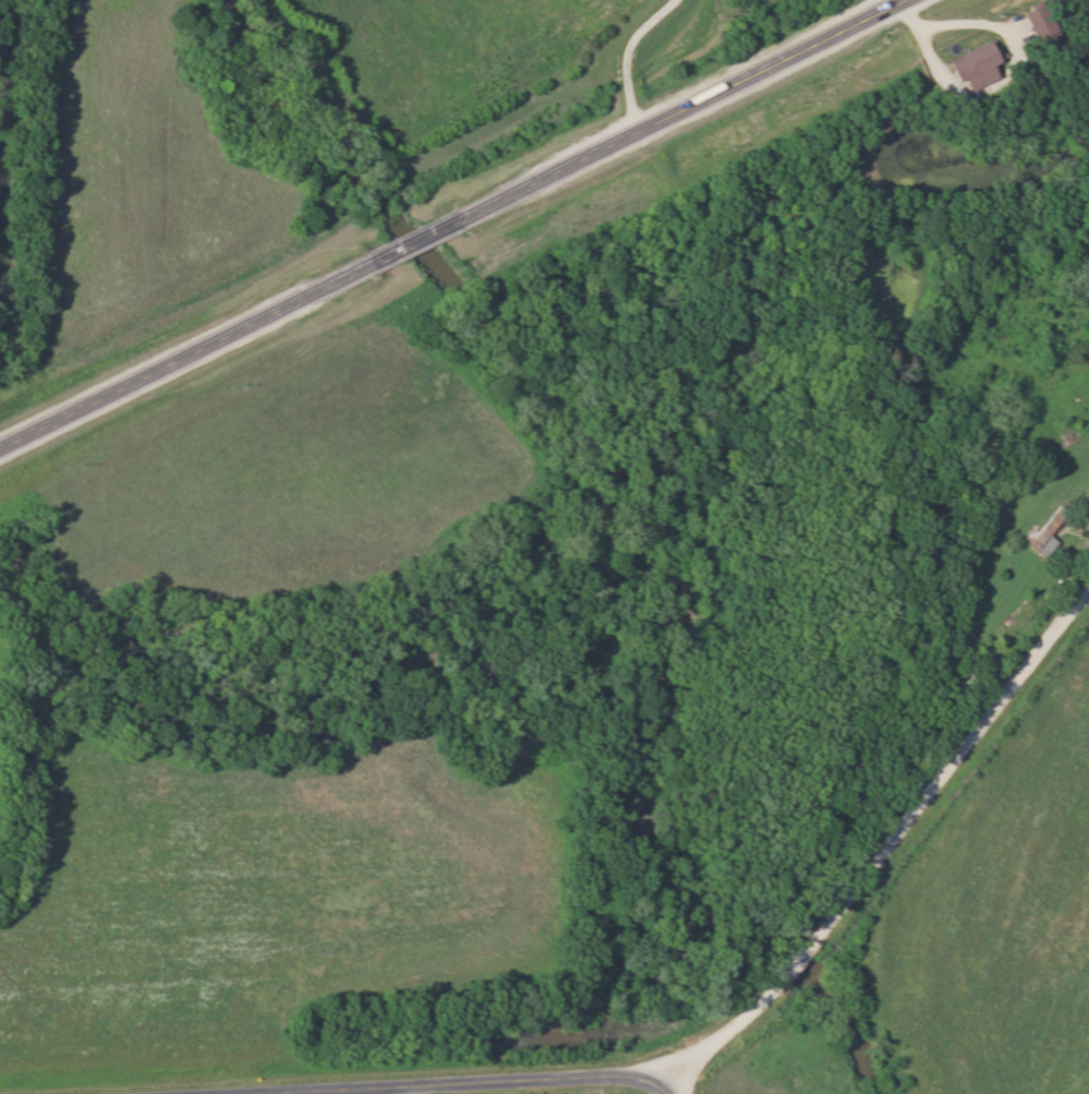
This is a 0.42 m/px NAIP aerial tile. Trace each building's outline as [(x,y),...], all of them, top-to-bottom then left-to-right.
[(991,66),(991,47),(975,46),(975,65),(991,66)] [(1063,514),(1057,507),(1024,539),(1042,557),(1055,543),(1044,532),(1063,514)]
